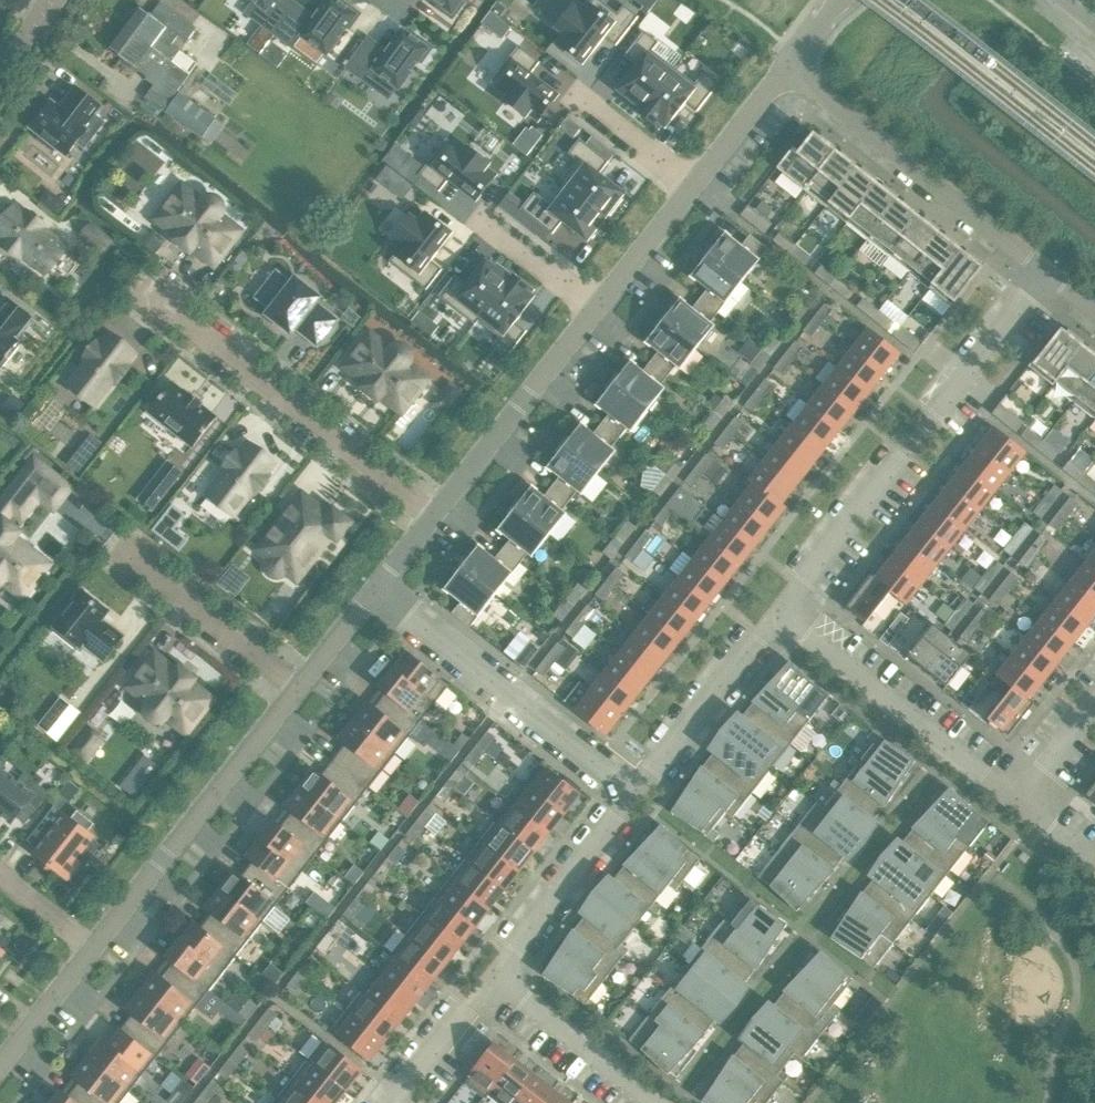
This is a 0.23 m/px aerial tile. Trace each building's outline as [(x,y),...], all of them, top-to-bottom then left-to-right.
[(254,2),(245,13),(274,35),(291,12),(275,0),(252,0),(254,2)] [(345,2),(342,5),(335,0),(327,0),(309,25),(291,12),(274,35),(303,56),(312,44),(326,54),(346,27),(349,30),(361,14),(345,2)] [(462,0),(432,0),(438,4),(436,8),(452,20),(464,4),(461,1),(462,0)] [(189,76),(198,64),(171,45),(178,36),(186,42),(196,28),(160,2),(150,16),(141,8),(135,16),(130,15),(125,22),(127,27),(125,30),(189,76)] [(577,4),(558,28),(566,34),(559,44),(583,62),(603,36),(616,47),(633,26),(618,14),(612,23),(590,5),(585,11),(577,4)] [(163,111),(189,76),(125,30),(110,50),(155,83),(145,97),(163,111)] [(421,64),(433,47),(417,35),(414,39),(402,30),(381,59),(363,45),(346,68),(376,90),(384,78),(398,88),(418,61),(421,64)] [(656,47),(641,36),(625,57),(638,67),(619,91),(642,109),(670,72),(649,56),(656,47)] [(541,62),(520,45),(509,60),(517,66),(500,88),(509,96),(506,100),(526,115),(529,111),(538,119),(557,95),(531,75),(541,62)] [(698,81),(692,89),(670,72),(642,109),(643,110),(640,113),(658,127),(661,124),(664,127),(683,103),(696,113),(713,92),(698,81)] [(84,128),(100,107),(76,87),(59,108),(51,102),(30,127),(41,135),(37,139),(53,151),(56,147),(66,155),(86,130),(84,128)] [(222,124),(179,93),(165,111),(209,142),(222,124)] [(804,190),(835,151),(828,145),(830,142),(821,135),(821,134),(818,137),(814,134),(799,152),(793,147),(776,168),(804,190)] [(592,136),(586,144),(588,146),(609,162),(615,154),(592,136)] [(465,151),(456,144),(438,166),(430,160),(418,174),(439,191),(450,177),(476,198),(494,174),(485,167),(488,163),(468,148),(465,151)] [(609,162),(588,146),(577,160),(585,167),(568,188),(605,217),(607,213),(610,215),(623,199),(620,197),(623,194),(599,175),(609,162)] [(825,207),(856,168),(849,161),(851,158),(841,150),(839,154),(835,151),(804,190),(825,207)] [(846,223),(877,184),(869,178),(872,174),(862,167),(860,170),(856,168),(825,207),(846,223)] [(867,240),(898,200),(890,194),(893,191),(883,183),(880,187),(877,184),(846,223),(867,240)] [(239,231),(220,216),(222,209),(221,202),(215,197),(207,197),(201,201),(182,186),(156,219),(176,235),(173,239),(190,252),(193,248),(213,264),(239,231)] [(605,217),(568,188),(552,209),(543,203),(532,217),(553,234),(563,220),(587,239),(589,236),(592,238),(605,222),(602,220),(605,217)] [(888,256),(919,217),(911,211),(914,207),(904,200),(901,203),(898,200),(867,240),(888,256)] [(772,224),(748,205),(740,215),(764,234),(772,224)] [(42,228),(44,225),(28,212),(25,215),(14,207),(0,224),(0,237),(5,241),(2,244),(18,257),(21,253),(46,273),(66,248),(42,228)] [(450,231),(426,213),(419,222),(411,215),(392,239),(400,245),(396,251),(418,268),(411,277),(426,288),(442,268),(429,257),(450,231)] [(909,273),(940,233),(932,227),(935,224),(925,216),(922,220),(919,217),(888,256),(909,273)] [(111,241),(90,224),(80,237),(101,253),(111,241)] [(742,282),(767,250),(768,249),(750,235),(742,245),(725,233),(708,255),(742,282)] [(795,245),(779,233),(773,241),(788,253),(795,245)] [(929,289),(961,250),(953,244),(956,240),(946,233),(943,236),(940,233),(909,273),(929,289)] [(811,258),(796,246),(795,245),(788,253),(804,266),(811,258)] [(967,285),(982,267),(974,260),(976,257),(967,249),(964,253),(961,250),(929,289),(951,306),(968,285),(967,285)] [(717,313),(742,282),(708,255),(691,277),(707,290),(700,299),(717,313)] [(509,278),(486,260),(467,284),(454,273),(438,294),(452,306),(459,297),(480,314),(509,278)] [(837,278),(821,266),(814,274),(830,286),(837,278)] [(335,321),(314,304),(318,298),(315,295),(298,282),(295,279),(291,285),(276,274),(258,297),(272,308),(268,314),(271,317),(287,331),(288,330),(291,333),(297,325),(302,328),(301,331),(317,344),(335,321)] [(528,293),(531,289),(513,275),(510,279),(509,278),(480,314),(501,331),(495,339),(509,351),(526,330),(512,319),(531,295),(528,293)] [(853,291),(837,279),(837,278),(830,286),(846,299),(853,291)] [(14,339),(31,318),(6,298),(0,306),(0,369),(20,344),(14,339)] [(714,326),(710,322),(717,313),(700,299),(692,308),(680,299),(663,321),(697,348),(714,326)] [(878,311),(863,299),(856,307),(872,319),(878,311)] [(796,324),(809,308),(800,301),(788,317),(796,324)] [(821,324),(832,310),(824,304),(813,317),(821,324)] [(895,324),(879,311),(878,311),(872,319),(888,332),(895,324)] [(811,337),(821,324),(813,317),(803,331),(811,337)] [(680,369),(697,348),(663,321),(646,343),(657,352),(650,362),(668,376),(675,366),(680,369)] [(923,343),(901,326),(893,336),(915,353),(923,343)] [(885,373),(900,354),(868,328),(853,348),(885,373)] [(1052,386),(1083,346),(1075,340),(1078,337),(1069,329),(1066,333),(1062,329),(1047,348),(1044,346),(1028,367),(1052,386)] [(126,364),(135,353),(109,333),(100,344),(97,341),(84,358),(87,361),(68,385),(93,405),(113,381),(116,383),(129,367),(126,364)] [(771,356),(784,340),(775,333),(763,349),(771,356)] [(427,379),(408,364),(410,357),(408,350),(403,346),(395,345),(389,349),(370,334),(344,367),(364,383),(361,387),(378,400),(381,396),(401,412),(427,379)] [(802,348),(794,341),(784,355),(792,361),(802,348)] [(1094,374),(1094,350),(1089,346),(1087,349),(1083,346),(1052,386),(1073,402),(1094,374)] [(885,373),(853,348),(838,367),(870,392),(885,373)] [(759,371),(771,356),(763,349),(750,365),(759,371)] [(781,375),(792,361),(784,355),(773,368),(781,375)] [(661,385),(668,376),(650,362),(643,371),(631,361),(614,383),(647,410),(665,388),(661,385)] [(855,411),(870,392),(838,367),(823,386),(855,411)] [(1094,417),(1094,374),(1073,402),(1094,419),(1094,417)] [(762,399),(773,385),(765,379),(754,393),(762,399)] [(444,411),(461,391),(449,381),(432,402),(444,411)] [(216,417),(201,405),(202,404),(189,393),(188,395),(172,382),(148,412),(193,447),(216,417)] [(630,432),(647,410),(614,383),(596,405),(608,415),(601,424),(619,438),(626,429),(630,432)] [(840,430),(855,411),(823,386),(808,405),(840,430)] [(751,412),(762,399),(754,393),(743,406),(751,412)] [(722,418),(734,402),(726,396),(713,412),(722,418)] [(1023,422),(999,403),(991,413),(1015,432),(1023,422)] [(825,449),(840,430),(808,405),(793,423),(825,449)] [(709,434),(722,418),(713,412),(701,427),(709,434)] [(732,437),(743,423),(735,417),(724,431),(732,437)] [(825,449),(793,423),(778,442),(811,468),(825,449)] [(611,447),(619,438),(601,424),(593,433),(581,424),(564,446),(598,473),(616,451),(611,447)] [(1026,453),(994,427),(978,447),(1010,472),(1026,453)] [(1043,440),(1027,428),(1021,436),(1036,449),(1043,440)] [(722,450),(732,437),(724,431),(714,444),(722,450)] [(1059,453),(1043,441),(1043,440),(1036,449),(1052,461),(1059,453)] [(796,486),(811,468),(778,442),(764,461),(796,486)] [(265,474),(274,463),(249,443),(240,454),(237,451),(223,468),(227,471),(208,495),(233,515),(252,491),(256,493),(269,477),(265,474)] [(581,495),(598,473),(564,446),(547,468),(559,477),(552,487),(569,501),(577,491),(581,495)] [(1010,472),(978,447),(963,466),(995,491),(1010,472)] [(703,474),(713,460),(706,454),(695,468),(703,474)] [(673,481),(685,465),(676,458),(664,474),(673,481)] [(48,564),(15,538),(20,532),(5,520),(12,512),(21,519),(39,498),(53,508),(69,488),(34,460),(0,503),(0,584),(3,582),(22,596),(48,564)] [(796,486),(764,461),(749,480),(753,484),(753,483),(781,505),(782,504),(796,486)] [(1084,473),(1069,461),(1062,469),(1078,481),(1084,473)] [(152,510),(181,472),(168,462),(138,499),(152,510)] [(995,491),(963,466),(948,485),(981,510),(995,491)] [(692,487),(703,474),(695,468),(684,481),(692,487)] [(1085,473),(1084,473),(1078,481),(1094,494),(1094,493),(1094,481),(1085,473)] [(660,497),(672,481),(673,481),(664,474),(651,490),(660,497)] [(781,505),(753,483),(753,484),(738,502),(770,527),(786,507),(782,504),(781,505)] [(981,510),(948,485),(934,502),(967,528),(981,510)] [(1052,505),(1062,491),(1054,485),(1044,499),(1052,505)] [(566,513),(562,510),(569,501),(552,487),(544,496),(532,487),(515,509),(549,535),(566,513)] [(755,546),(723,521),(713,534),(695,521),(706,507),(680,487),(665,506),(673,512),(708,540),(740,566),(755,546)] [(337,541),(351,523),(333,509),(328,515),(302,494),(258,550),(267,557),(265,564),(267,571),(273,576),(280,576),(286,572),(296,580),(305,568),(331,536),(337,541)] [(1067,517),(1078,504),(1070,497),(1059,511),(1067,517)] [(1041,519),(1052,505),(1044,499),(1033,512),(1041,519)] [(770,527),(738,502),(723,521),(755,546),(770,527)] [(967,528),(934,502),(920,520),(952,546),(967,528)] [(172,506),(153,530),(165,540),(184,515),(172,506)] [(662,526),(673,512),(665,506),(654,519),(662,526)] [(549,535),(515,509),(498,531),(510,540),(502,549),(520,563),(527,554),(532,557),(549,535)] [(1056,531),(1067,517),(1059,511),(1048,524),(1056,531)] [(952,546),(920,520),(905,540),(937,565),(952,546)] [(635,528),(627,521),(615,537),(623,544),(635,528)] [(1022,543),(1033,529),(1025,523),(1014,536),(1022,543)] [(643,549),(654,536),(646,530),(635,544),(643,549)] [(1037,555),(1048,541),(1040,535),(1029,548),(1037,555)] [(1011,556),(1022,543),(1014,536),(1003,550),(1011,556)] [(610,559),(623,544),(615,537),(602,553),(610,559)] [(740,566),(708,540),(693,559),(725,584),(740,566)] [(937,565),(905,540),(889,560),(921,585),(937,565)] [(632,563),(643,549),(635,544),(625,557),(632,563)] [(495,595),(520,564),(520,563),(502,549),(495,559),(479,546),(461,568),(495,595)] [(1027,568),(1037,555),(1029,548),(1019,562),(1027,568)] [(1085,562),(1094,570),(1094,550),(1085,562)] [(725,584),(693,559),(679,578),(711,603),(725,584)] [(921,585),(889,560),(875,577),(871,574),(870,575),(906,604),(921,585)] [(992,580),(1003,566),(995,560),(984,574),(992,580)] [(1085,562),(1071,581),(1094,600),(1094,570),(1085,562)] [(470,627),(495,595),(461,568),(444,590),(460,602),(452,613),(470,627)] [(613,587),(624,574),(616,568),(606,581),(613,587)] [(1008,592),(1018,579),(1010,572),(1000,586),(1008,592)] [(984,590),(992,580),(984,574),(976,584),(984,590)] [(865,623),(890,592),(906,605),(906,604),(870,575),(845,607),(865,623)] [(711,603),(679,578),(664,596),(696,622),(711,603)] [(603,601),(613,587),(606,581),(595,595),(603,601)] [(1071,581),(1056,599),(1089,624),(1094,616),(1094,600),(1071,581)] [(573,606),(586,590),(578,584),(565,600),(573,606)] [(997,606),(1008,592),(1000,586),(989,600),(997,606)] [(99,622),(108,611),(82,591),(74,601),(70,597),(58,613),(62,617),(51,630),(77,650),(82,644),(103,661),(120,639),(99,622)] [(696,622),(664,596),(649,615),(681,641),(696,622)] [(963,618),(973,604),(965,598),(955,611),(963,618)] [(1089,624),(1056,599),(1042,617),(1075,642),(1089,624)] [(561,622),(573,606),(565,600),(553,615),(561,622)] [(584,625),(594,611),(587,605),(576,619),(584,625)] [(978,629),(989,616),(981,610),(970,623),(978,629)] [(952,631),(963,618),(955,611),(944,625),(952,631)] [(887,646),(909,619),(901,613),(879,640),(887,646)] [(681,641),(649,615),(634,634),(666,659),(681,641)] [(1075,642),(1042,617),(1027,636),(1059,662),(1075,642)] [(573,638),(584,625),(576,619),(565,632),(573,638)] [(927,671),(952,639),(932,623),(907,655),(927,671)] [(967,643),(978,630),(978,629),(970,623),(959,637),(967,643)] [(666,659),(634,634),(619,653),(652,678),(666,659)] [(1059,662),(1027,636),(1011,656),(1044,681),(1059,662)] [(946,687),(972,654),(952,639),(927,671),(946,687)] [(524,670),(535,655),(541,648),(531,640),(513,662),(524,670)] [(555,662),(565,649),(557,642),(547,656),(555,662)] [(421,720),(448,687),(449,686),(405,651),(396,663),(398,665),(380,688),(385,692),(421,720)] [(652,678),(619,653),(605,671),(637,696),(652,678)] [(212,700),(191,684),(195,679),(178,666),(176,671),(154,654),(128,687),(148,703),(146,706),(145,710),(145,713),(147,717),(149,719),(153,721),(156,722),(160,722),(164,720),(166,717),(186,733),(212,700)] [(544,676),(555,662),(547,656),(536,669),(544,676)] [(1044,681),(1011,656),(997,675),(1034,703),(1030,699),(1044,681)] [(829,695),(821,689),(820,689),(817,686),(790,661),(779,672),(778,671),(765,686),(809,721),(829,695)] [(637,696),(605,671),(590,690),(622,715),(637,696)] [(1008,736),(1034,703),(997,675),(996,676),(1012,688),(988,719),(1008,736)] [(968,710),(990,683),(982,677),(960,703),(968,710)] [(809,721),(765,686),(747,710),(790,745),(809,721)] [(622,715),(590,690),(574,710),(607,735),(622,715)] [(395,754),(421,721),(421,720),(385,692),(374,707),(368,702),(362,710),(360,708),(351,719),(395,754)] [(65,702),(54,716),(50,712),(39,726),(56,740),(78,712),(65,702)] [(790,745),(747,710),(740,718),(738,716),(724,731),(771,769),(790,745)] [(368,788),(395,754),(351,719),(343,730),(345,732),(339,740),(344,744),(332,759),(368,788)] [(85,762),(102,739),(88,728),(71,750),(85,762)] [(916,760),(885,740),(881,737),(873,730),(867,738),(874,744),(861,760),(854,754),(853,756),(896,790),(909,774),(907,773),(916,760)] [(771,769),(724,731),(712,749),(715,751),(709,758),(752,793),(771,769)] [(484,752),(495,738),(487,732),(476,745),(484,752)] [(460,750),(469,739),(462,734),(453,745),(460,750)] [(452,761),(459,751),(460,750),(453,745),(445,756),(452,761)] [(474,765),(484,752),(476,745),(465,759),(474,765)] [(896,790),(853,756),(848,762),(855,768),(842,784),(835,778),(834,780),(877,814),(884,806),(885,807),(895,792),(896,790)] [(752,793),(709,758),(703,766),(701,765),(693,779),(690,782),(733,817),(752,793)] [(342,821),(368,788),(332,759),(320,774),(315,770),(309,778),(307,776),(298,787),(342,821)] [(561,812),(579,788),(567,779),(564,783),(540,764),(539,765),(540,765),(525,784),(561,812)] [(455,789),(465,776),(457,769),(446,783),(455,789)] [(11,823),(15,817),(24,824),(36,808),(28,802),(32,795),(0,770),(0,815),(11,823)] [(877,814),(834,780),(829,786),(836,792),(823,808),(816,803),(815,804),(862,841),(874,824),(871,822),(877,814)] [(69,781),(59,794),(69,802),(79,789),(69,781)] [(1084,795),(1094,804),(1094,781),(1084,795)] [(733,817),(690,782),(677,798),(679,800),(671,812),(702,833),(706,835),(705,836),(713,842),(719,835),(712,829),(725,812),(732,818),(733,817)] [(444,803),(455,789),(446,783),(436,796),(444,803)] [(561,812),(525,784),(510,802),(546,831),(561,812)] [(315,855),(342,821),(298,787),(289,798),(292,799),(286,807),(291,811),(279,826),(315,855)] [(989,822),(981,815),(981,816),(976,813),(977,812),(950,787),(939,798),(938,797),(925,813),(969,847),(989,822)] [(531,849),(546,831),(510,802),(495,821),(531,849)] [(862,841),(815,804),(796,828),(840,862),(846,854),(848,856),(862,841)] [(425,827),(436,813),(427,807),(417,820),(425,827)] [(28,841),(38,849),(35,854),(62,876),(64,873),(68,877),(79,864),(75,860),(93,837),(87,833),(93,824),(77,811),(71,820),(65,815),(56,826),(46,818),(28,841)] [(969,847),(925,813),(923,816),(911,828),(912,829),(906,837),(950,871),(969,847)] [(414,840),(425,827),(417,820),(406,834),(414,840)] [(531,849),(495,821),(481,840),(516,868),(531,849)] [(680,884),(700,859),(692,853),(689,850),(661,824),(651,835),(649,834),(637,850),(680,884)] [(315,855),(279,826),(267,842),(262,837),(256,845),(253,843),(245,854),(289,889),(315,855)] [(840,862),(796,828),(777,852),(821,886),(823,884),(835,871),(834,870),(840,862)] [(950,871),(906,837),(900,844),(898,842),(884,858),(931,895),(950,871)] [(516,868),(481,840),(466,859),(502,887),(516,868)] [(395,865),(406,851),(398,845),(387,858),(395,865)] [(680,884),(637,850),(618,874),(654,903),(661,908),(666,902),(659,896),(665,889),(672,895),(680,884)] [(821,886),(777,852),(757,877),(765,883),(770,886),(796,912),(807,901),(808,902),(821,886)] [(289,889),(245,854),(244,855),(252,861),(240,875),(235,871),(229,879),(227,877),(218,888),(262,923),(289,889)] [(385,878),(395,865),(387,858),(376,872),(385,878)] [(931,895),(884,858),(872,875),(875,877),(868,885),(912,919),(931,895)] [(502,887),(466,859),(451,878),(487,906),(502,887)] [(654,903),(618,874),(612,882),(609,879),(595,895),(635,926),(654,903)] [(487,906),(451,878),(436,897),(472,925),(487,906)] [(366,902),(376,889),(368,882),(357,896),(366,902)] [(912,919),(868,885),(862,892),(861,891),(851,907),(850,909),(893,943),(912,919)] [(262,923),(218,888),(210,899),(212,901),(206,908),(211,913),(200,927),(192,921),(192,922),(235,956),(262,923)] [(779,936),(785,927),(787,924),(756,903),(756,904),(752,900),(744,894),(738,901),(745,907),(732,923),(725,918),(724,919),(768,953),(780,937),(779,936)] [(635,926),(595,895),(584,912),(586,914),(580,922),(623,956),(628,950),(621,944),(635,926)] [(355,916),(366,902),(357,896),(347,909),(355,916)] [(472,925),(436,897),(421,916),(457,944),(472,925)] [(893,943),(850,909),(837,925),(839,926),(830,938),(861,959),(861,958),(865,962),(873,968),(893,943)] [(457,944),(421,916),(406,935),(442,963),(457,944)] [(768,953),(724,919),(705,943),(749,977),(755,970),(756,970),(766,956),(768,953)] [(336,940),(347,927),(338,920),(328,934),(336,940)] [(235,956),(192,922),(183,933),(185,935),(167,958),(172,962),(173,961),(209,990),(235,956)] [(623,956),(580,922),(561,946),(604,980),(623,956)] [(325,954),(336,940),(328,934),(317,947),(325,954)] [(442,963),(406,935),(391,953),(427,982),(442,963)] [(749,977),(705,943),(686,967),(730,1001),(749,977)] [(604,980),(561,946),(549,962),(550,963),(542,976),(572,995),(576,999),(584,1005),(604,980)] [(821,950),(819,953),(811,961),(809,960),(796,976),(833,1005),(847,987),(854,993),(860,985),(852,979),(847,976),(848,976),(821,950)] [(427,982),(391,953),(376,972),(412,1000),(427,982)] [(316,966),(307,959),(297,973),(305,979),(316,966)] [(182,1024),(209,990),(173,961),(172,962),(161,977),(155,972),(149,980),(147,978),(138,989),(182,1024)] [(730,1001),(686,967),(686,968),(693,974),(680,990),(672,985),(667,991),(711,1025),(730,1001)] [(412,1000),(376,972),(362,991),(398,1019),(412,1000)] [(294,993),(305,979),(297,973),(286,986),(294,993)] [(840,1010),(833,1005),(796,976),(795,978),(782,991),(784,992),(778,1000),(821,1034),(822,1033),(815,1028),(828,1011),(835,1017),(840,1010)] [(156,1058),(182,1024),(138,989),(130,1000),(132,1002),(126,1010),(131,1014),(119,1029),(156,1058)] [(398,1019),(362,991),(347,1010),(383,1038),(398,1019)] [(711,1025),(667,991),(648,1015),(692,1049),(693,1048),(706,1034),(705,1033),(711,1025)] [(249,999),(238,1013),(247,1020),(258,1006),(249,999)] [(821,1034),(778,1000),(759,1024),(802,1058),(821,1034)] [(269,1008),(258,1021),(267,1028),(277,1014),(269,1008)] [(383,1038),(347,1010),(332,1028),(331,1029),(367,1058),(383,1038)] [(692,1049),(648,1015),(628,1040),(636,1047),(637,1046),(641,1050),(668,1075),(678,1064),(679,1065),(692,1049)] [(256,1041),(267,1028),(258,1021),(248,1035),(256,1041)] [(802,1058),(759,1024),(740,1048),(783,1082),(788,1076),(781,1070),(794,1054),(801,1060),(802,1058)] [(156,1058),(119,1029),(107,1044),(102,1040),(96,1047),(94,1046),(85,1056),(129,1091),(156,1058)] [(361,1070),(322,1040),(322,1041),(307,1060),(345,1090),(361,1070)] [(484,1097),(514,1060),(494,1044),(492,1047),(490,1045),(483,1053),(486,1055),(464,1082),(484,1097)] [(237,1066),(248,1052),(240,1045),(229,1059),(237,1066)] [(740,1048),(734,1056),(732,1055),(723,1069),(721,1072),(760,1102),(767,1102),(783,1082),(740,1048)] [(129,1091),(85,1056),(76,1067),(79,1069),(72,1077),(78,1081),(67,1096),(66,1096),(75,1102),(120,1102),(129,1091)] [(199,1059),(186,1076),(197,1084),(210,1068),(199,1059)] [(227,1079),(237,1066),(229,1059),(218,1073),(227,1079)] [(307,1060),(293,1078),(324,1102),(335,1102),(345,1090),(307,1060)] [(533,1074),(514,1060),(484,1097),(485,1098),(489,1093),(502,1102),(510,1102),(533,1074)] [(721,1072),(708,1088),(710,1089),(702,1102),(704,1102),(755,1102),(756,1102),(758,1102),(760,1102),(721,1072)] [(552,1089),(533,1074),(510,1102),(541,1102),(552,1089)] [(293,1078),(278,1097),(285,1102),(324,1102),(293,1078)] [(194,1088),(184,1080),(167,1101),(170,1102),(182,1102),(194,1088)] [(218,1090),(210,1083),(199,1097),(207,1102),(208,1102),(218,1090)] [(552,1089),(541,1102),(569,1102),(552,1089)] [(66,1096),(67,1096),(61,1092),(53,1102),(75,1102),(66,1096)]
